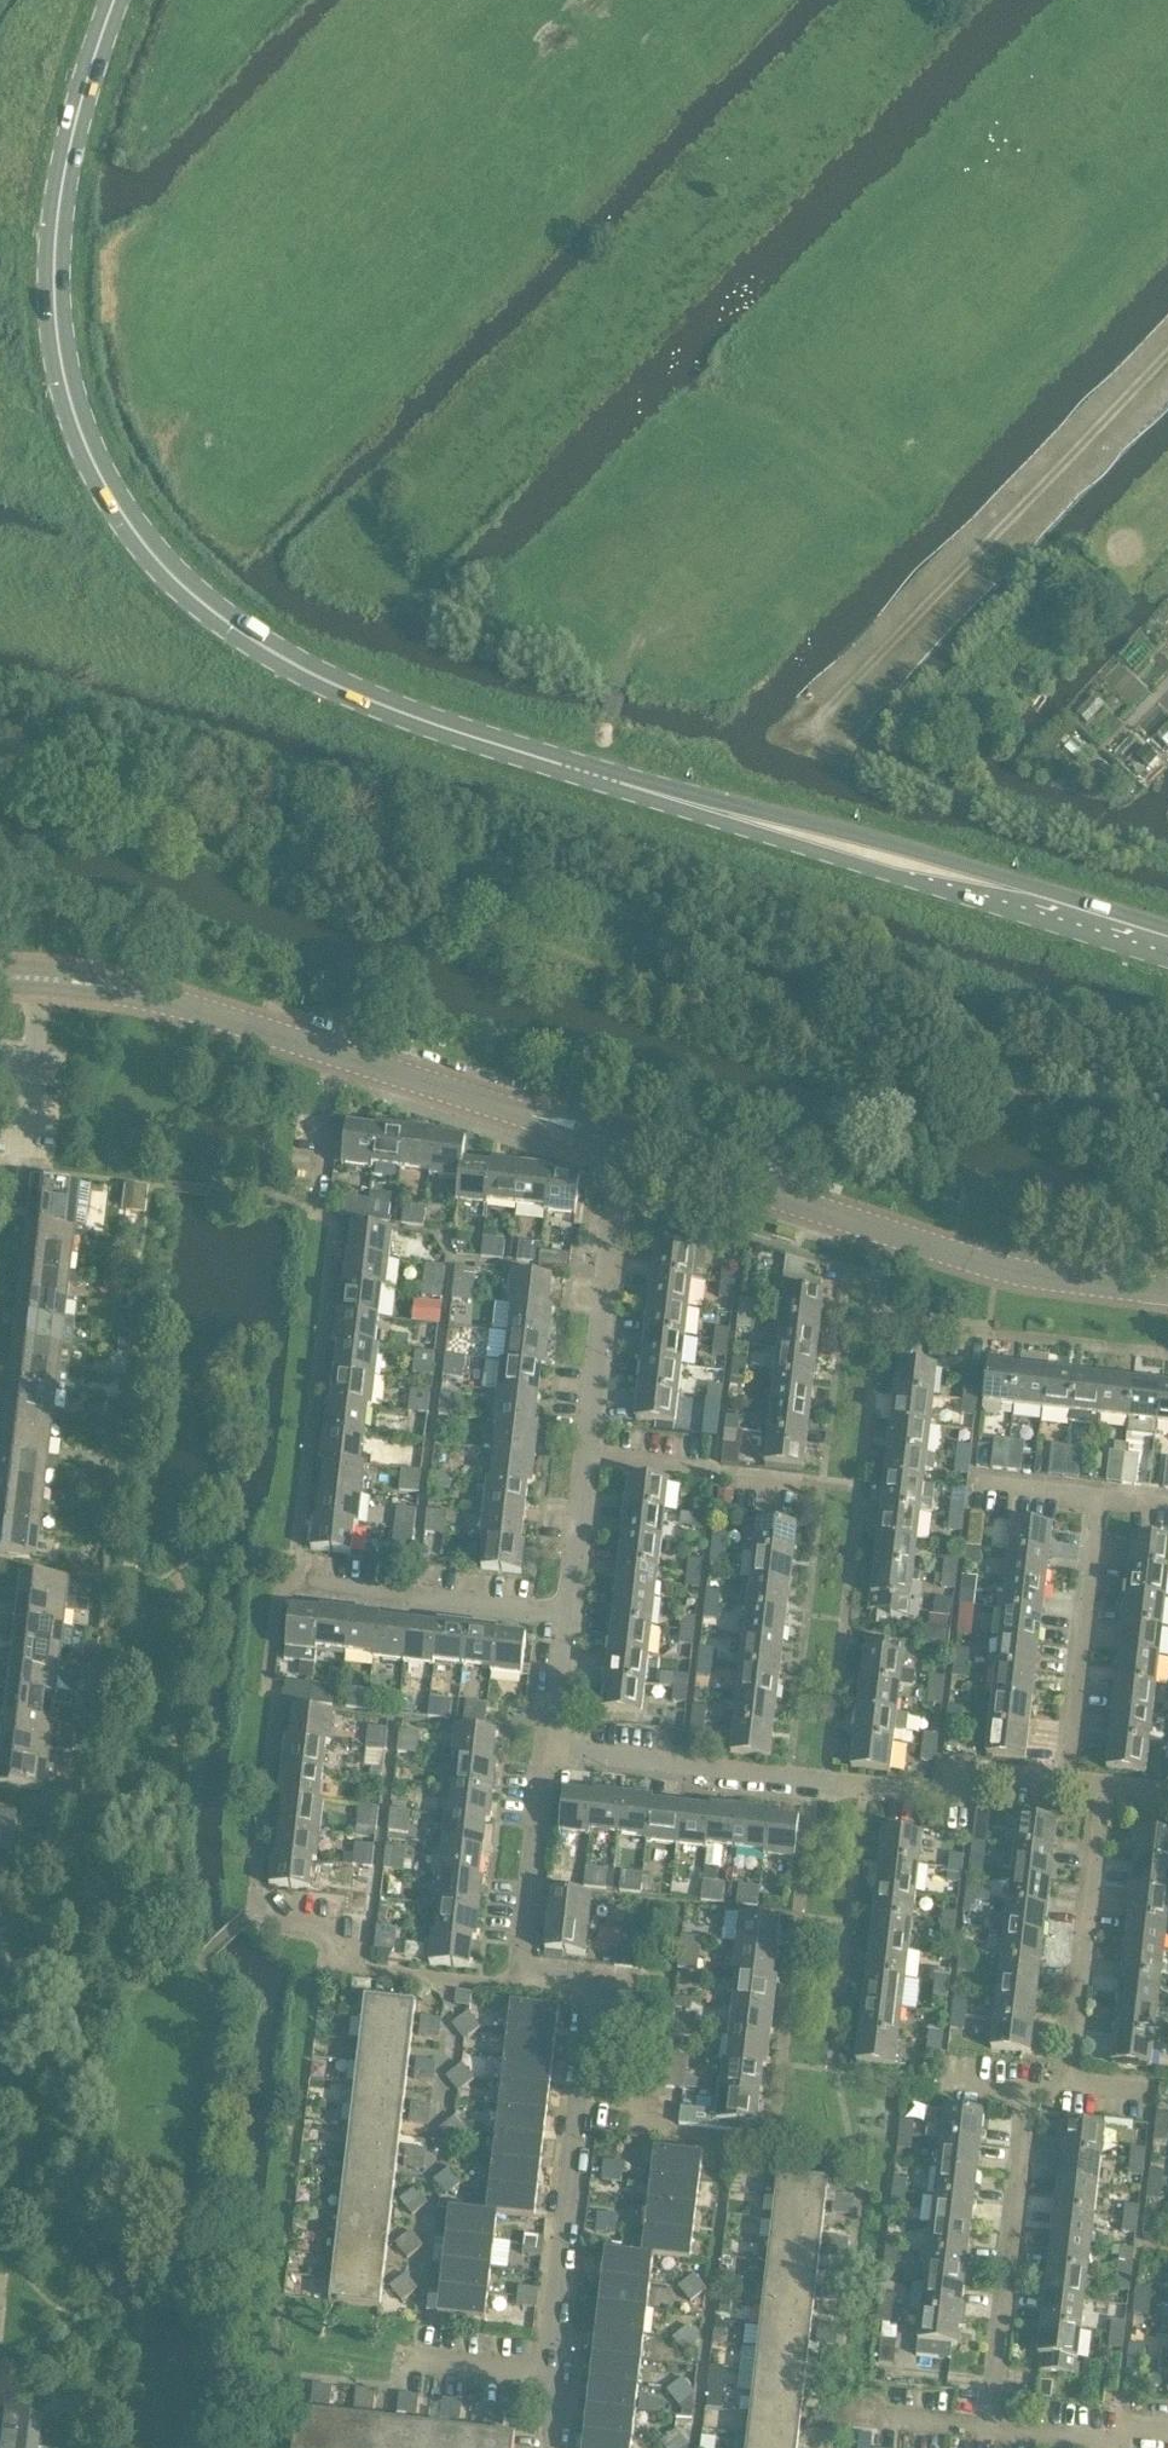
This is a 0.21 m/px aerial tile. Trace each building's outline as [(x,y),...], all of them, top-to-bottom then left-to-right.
[(1076,739),(1065,750),(1078,762),(1088,751),(1076,739)] [(1147,748),(1137,757),(1150,770),(1159,760),(1147,748)] [(342,1167),(372,1171),(378,1127),(377,1127),(377,1130),(347,1127),(342,1167)] [(374,1167),(402,1170),(407,1130),(378,1127),(372,1171),(373,1171),(374,1167)] [(430,1178),(431,1178),(437,1134),(407,1130),(402,1170),(431,1174),(430,1178)] [(457,1203),(458,1203),(466,1141),(437,1138),(437,1134),(431,1178),(460,1181),(457,1203)] [(458,1203),(488,1207),(493,1163),(492,1163),(492,1167),(464,1163),(467,1141),(466,1141),(458,1203)] [(489,1203),(517,1207),(522,1167),(493,1163),(488,1207),(489,1203)] [(545,1214),(546,1214),(552,1170),(522,1167),(517,1207),(546,1210),(545,1214)] [(552,1170),(546,1214),(576,1218),(581,1178),(552,1174),(552,1170)] [(72,1239),(84,1240),(90,1188),(30,1181),(26,1221),(25,1227),(73,1233),(72,1239)] [(126,1188),(125,1201),(145,1204),(147,1191),(145,1190),(126,1188)] [(367,1221),(378,1222),(380,1203),(369,1201),(367,1221)] [(380,1203),(378,1222),(389,1223),(391,1204),(380,1203)] [(402,1225),(413,1226),(416,1207),(405,1206),(402,1225)] [(416,1207),(413,1226),(424,1227),(426,1208),(416,1207)] [(70,1256),(72,1239),(73,1233),(25,1227),(26,1221),(14,1219),(12,1232),(24,1233),(22,1250),(70,1256)] [(353,1227),(350,1256),(390,1261),(393,1231),(353,1227)] [(482,1258),(492,1259),(494,1240),(484,1239),(482,1258)] [(494,1240),(492,1259),(503,1261),(505,1242),(494,1240)] [(517,1262),(528,1264),(530,1244),(520,1243),(517,1262)] [(530,1244),(528,1264),(539,1265),(541,1246),(530,1244)] [(657,1247),(654,1277),(692,1281),(703,1282),(707,1253),(657,1247)] [(19,1273),(67,1279),(66,1285),(78,1286),(80,1274),(68,1273),(70,1256),(22,1250),(20,1267),(19,1273)] [(342,1285),(342,1286),(386,1291),(390,1261),(350,1256),(346,1285),(342,1285)] [(64,1302),(66,1285),(67,1279),(19,1273),(20,1267),(8,1266),(7,1277),(19,1279),(17,1296),(64,1302)] [(426,1266),(425,1276),(444,1279),(446,1268),(426,1266)] [(456,1269),(454,1290),(473,1293),(476,1271),(456,1269)] [(723,1271),(722,1285),(735,1287),(737,1273),(723,1271)] [(513,1275),(509,1305),(553,1310),(553,1309),(549,1309),(553,1280),(513,1275)] [(425,1276),(424,1287),(443,1289),(444,1279),(425,1276)] [(654,1277),(650,1305),(689,1310),(692,1281),(654,1277)] [(735,1287),(722,1285),(720,1299),(734,1300),(735,1287)] [(342,1286),(339,1315),(379,1320),(382,1291),(386,1291),(342,1286)] [(443,1289),(424,1287),(423,1298),(442,1300),(443,1289)] [(473,1293),(454,1290),(453,1301),(472,1304),(473,1293)] [(786,1291),(782,1320),(821,1325),(825,1295),(786,1291)] [(14,1319),(62,1325),(61,1331),(73,1332),(74,1320),(62,1319),(64,1302),(17,1296),(15,1313),(14,1319)] [(741,1301),(740,1315),(753,1317),(755,1303),(741,1301)] [(513,1306),(510,1335),(549,1340),(553,1310),(509,1305),(509,1306),(513,1306)] [(650,1305),(647,1334),(686,1339),(689,1310),(650,1305)] [(11,1342),(71,1349),(73,1332),(61,1331),(62,1325),(14,1319),(15,1313),(3,1312),(1,1324),(13,1325),(11,1342)] [(339,1315),(335,1344),(379,1349),(376,1348),(379,1320),(339,1315)] [(753,1317),(740,1315),(738,1329),(752,1331),(753,1317)] [(782,1320),(779,1349),(818,1354),(821,1325),(782,1320)] [(717,1329),(715,1343),(729,1344),(730,1331),(717,1329)] [(130,1334),(129,1334),(119,1333),(117,1354),(126,1356),(128,1356),(130,1334)] [(647,1334),(644,1363),(682,1368),(686,1339),(647,1334)] [(502,1363),(502,1364),(546,1369),(549,1340),(510,1335),(506,1363),(502,1363)] [(55,1377),(67,1378),(71,1349),(11,1342),(9,1359),(8,1365),(56,1371),(55,1377)] [(729,1344),(715,1343),(714,1357),(727,1358),(729,1344)] [(339,1346),(336,1374),(376,1379),(379,1349),(335,1344),(335,1345),(339,1346)] [(779,1349),(776,1378),(815,1383),(818,1354),(779,1349)] [(416,1353),(415,1364),(434,1366),(435,1355),(416,1353)] [(446,1356),(445,1367),(464,1369),(466,1359),(446,1356)] [(6,1388),(65,1396),(67,1378),(55,1377),(56,1371),(8,1365),(9,1359),(0,1358),(0,1371),(8,1371),(6,1388)] [(734,1359),(733,1373),(746,1375),(748,1361),(734,1359)] [(644,1363),(640,1392),(679,1396),(682,1368),(644,1363)] [(434,1366),(415,1364),(414,1374),(433,1377),(434,1366)] [(502,1364),(499,1393),(539,1398),(542,1369),(546,1370),(546,1369),(502,1364)] [(899,1364),(896,1394),(934,1399),(938,1369),(899,1364)] [(1002,1406),(1014,1407),(1019,1369),(989,1365),(984,1412),(986,1416),(996,1417),(1002,1413),(1002,1406)] [(464,1369),(445,1367),(444,1378),(463,1380),(464,1369)] [(1014,1407),(1043,1411),(1048,1372),(1019,1369),(1014,1407)] [(1043,1411),(1072,1414),(1076,1375),(1048,1372),(1043,1411)] [(746,1375),(733,1373),(731,1387),(745,1388),(746,1375)] [(329,1403),(372,1409),(376,1379),(336,1374),(333,1403),(329,1403)] [(1100,1417),(1101,1417),(1105,1379),(1076,1375),(1072,1414),(1071,1423),(1099,1426),(1100,1417)] [(776,1378),(772,1407),(811,1411),(815,1383),(776,1378)] [(1101,1417),(1130,1421),(1134,1382),(1105,1379),(1101,1417)] [(1157,1436),(1158,1424),(1163,1386),(1134,1382),(1130,1421),(1128,1433),(1157,1436)] [(710,1386),(708,1400),(722,1402),(724,1388),(710,1386)] [(1167,1425),(1167,1386),(1163,1386),(1158,1424),(1167,1425)] [(6,1388),(4,1405),(3,1411),(51,1417),(50,1423),(62,1425),(65,1396),(6,1388)] [(965,1388),(964,1402),(977,1404),(979,1390),(965,1388)] [(412,1391),(410,1402),(430,1404),(431,1394),(412,1391)] [(679,1396),(640,1392),(637,1421),(676,1426),(679,1396)] [(499,1393),(495,1422),(539,1427),(536,1426),(539,1398),(499,1393)] [(896,1394),(892,1423),(931,1427),(934,1399),(896,1394)] [(442,1395),(441,1406),(460,1408),(461,1397),(442,1395)] [(722,1402),(708,1400),(707,1414),(720,1415),(722,1402)] [(430,1404),(410,1402),(409,1413),(428,1415),(430,1404)] [(977,1404),(964,1402),(962,1416),(976,1417),(977,1404)] [(329,1403),(325,1433),(365,1437),(369,1409),(372,1409),(329,1403)] [(0,1435),(48,1441),(50,1423),(51,1417),(3,1411),(4,1405),(0,1405),(0,1417),(2,1417),(0,1435)] [(460,1408),(441,1406),(439,1417),(458,1419),(460,1408)] [(772,1407),(769,1436),(808,1440),(811,1411),(772,1407)] [(728,1417),(726,1431),(740,1432),(741,1419),(728,1417)] [(499,1424),(496,1452),(536,1457),(539,1427),(495,1422),(495,1423),(499,1424)] [(892,1423),(889,1452),(928,1456),(931,1427),(892,1423)] [(740,1432),(726,1431),(724,1445),(738,1446),(740,1432)] [(325,1433),(322,1462),(366,1467),(366,1466),(362,1466),(365,1437),(325,1433)] [(0,1437),(0,1459),(45,1464),(44,1470),(56,1471),(58,1459),(46,1458),(48,1441),(0,1435),(0,1437)] [(808,1440),(769,1436),(765,1465),(804,1470),(808,1440)] [(992,1470),(1007,1471),(1010,1441),(995,1439),(992,1470)] [(1010,1441),(1007,1471),(1022,1473),(1026,1443),(1010,1441)] [(959,1446),(957,1460),(971,1461),(972,1448),(959,1446)] [(1049,1476),(1065,1478),(1068,1448),(1053,1446),(1049,1476)] [(1068,1448),(1065,1478),(1080,1480),(1083,1450),(1068,1448)] [(489,1481),(532,1487),(536,1457),(496,1452),(492,1481),(489,1481)] [(889,1452),(886,1480),(924,1485),(926,1471),(934,1472),(936,1457),(928,1456),(889,1452)] [(1107,1483),(1122,1485),(1126,1455),(1111,1453),(1107,1483)] [(1126,1455),(1122,1485),(1137,1486),(1141,1456),(1126,1455)] [(42,1487),(44,1470),(45,1464),(0,1459),(0,1482),(42,1487)] [(971,1461),(957,1460),(956,1473),(969,1475),(971,1461)] [(326,1463),(322,1492),(362,1496),(366,1467),(322,1462),(322,1463),(326,1463)] [(402,1471),(401,1481),(420,1484),(422,1473),(402,1471)] [(433,1474),(431,1485),(451,1487),(452,1476),(433,1474)] [(630,1479),(627,1508),(666,1513),(669,1483),(630,1479)] [(886,1480),(882,1509),(921,1514),(924,1485),(886,1480)] [(420,1484),(401,1481),(400,1492),(419,1494),(420,1484)] [(489,1481),(485,1511),(525,1516),(528,1487),(532,1487),(489,1481)] [(40,1510),(39,1516),(51,1517),(52,1505),(40,1504),(42,1487),(0,1482),(0,1505),(40,1510)] [(451,1487),(431,1485),(430,1496),(449,1498),(451,1487)] [(315,1520),(315,1521),(359,1526),(362,1496),(322,1492),(319,1520),(315,1520)] [(719,1492),(717,1506),(731,1508),(733,1494),(719,1492)] [(107,1516),(109,1500),(97,1498),(95,1515),(107,1516)] [(697,1502),(695,1516),(708,1518),(710,1504),(697,1502)] [(952,1504),(950,1518),(964,1519),(966,1505),(952,1504)] [(37,1533),(39,1516),(40,1510),(0,1505),(0,1529),(37,1533)] [(627,1508),(623,1537),(662,1542),(666,1513),(627,1508)] [(398,1509),(397,1520),(416,1522),(417,1511),(398,1509)] [(882,1509),(879,1538),(918,1543),(921,1514),(882,1509)] [(485,1511),(482,1540),(525,1545),(526,1544),(522,1544),(525,1516),(485,1511)] [(428,1513),(427,1524),(446,1526),(447,1515),(428,1513)] [(708,1518),(695,1516),(693,1530),(707,1531),(708,1518)] [(964,1519),(950,1518),(949,1531),(962,1533),(964,1519)] [(416,1522),(397,1520),(395,1531),(414,1533),(416,1522)] [(359,1526),(315,1521),(312,1551),(351,1555),(355,1526),(359,1527),(359,1526)] [(743,1551),(755,1553),(794,1557),(798,1527),(747,1522),(743,1551)] [(446,1526),(427,1524),(426,1534),(445,1537),(446,1526)] [(1014,1524),(1011,1554),(1050,1558),(1053,1528),(1014,1524)] [(34,1557),(37,1533),(0,1529),(0,1553),(34,1557)] [(714,1534),(713,1547),(726,1549),(728,1535),(714,1534)] [(970,1534),(968,1548),(982,1550),(983,1536),(970,1534)] [(623,1537),(620,1566),(659,1571),(662,1542),(623,1537)] [(879,1538),(876,1567),(914,1572),(920,1572),(922,1559),(916,1559),(918,1543),(879,1538)] [(1131,1568),(1167,1572),(1167,1542),(1135,1538),(1131,1568)] [(525,1545),(482,1540),(482,1541),(485,1541),(482,1571),(522,1575),(525,1545)] [(726,1549),(713,1547),(711,1561),(724,1563),(726,1549)] [(982,1550),(968,1548),(966,1562),(980,1564),(982,1550)] [(755,1553),(752,1581),(791,1586),(794,1557),(755,1553)] [(1011,1554),(1008,1583),(1046,1587),(1050,1558),(1011,1554)] [(690,1560),(688,1574),(702,1576),(703,1562),(690,1560)] [(945,1561),(944,1575),(957,1577),(959,1563),(945,1561)] [(620,1566),(617,1595),(656,1599),(659,1571),(620,1566)] [(872,1597),(873,1597),(872,1611),(892,1613),(891,1619),(908,1621),(910,1601),(911,1601),(913,1584),(919,1585),(920,1572),(914,1572),(876,1567),(872,1597)] [(1128,1597),(1166,1601),(1167,1588),(1167,1572),(1131,1568),(1128,1597)] [(702,1576),(688,1574),(687,1588),(700,1589),(702,1576)] [(957,1577),(944,1575),(942,1589),(956,1590),(957,1577)] [(19,1576),(16,1601),(64,1606),(63,1612),(75,1614),(76,1601),(64,1600),(66,1582),(19,1576)] [(752,1581),(749,1610),(787,1615),(791,1586),(752,1581)] [(1008,1583),(1004,1611),(1043,1616),(1046,1587),(1008,1583)] [(707,1591),(706,1605),(719,1607),(721,1593),(707,1591)] [(963,1592),(961,1606),(975,1607),(976,1594),(963,1592)] [(617,1595),(613,1624),(652,1628),(656,1599),(617,1595)] [(1128,1597),(1124,1625),(1163,1630),(1166,1601),(1128,1597)] [(16,1601),(13,1624),(61,1629),(63,1612),(64,1606),(16,1601)] [(88,1603),(76,1601),(75,1614),(87,1615),(88,1603)] [(719,1607),(706,1605),(704,1619),(718,1620),(719,1607)] [(975,1607),(961,1606),(960,1619),(973,1621),(975,1607)] [(315,1665),(316,1653),(321,1609),(320,1613),(291,1610),(285,1661),(315,1665)] [(317,1649),(346,1653),(351,1613),(321,1609),(316,1653),(317,1653),(317,1649)] [(749,1610),(745,1639),(784,1644),(787,1615),(749,1610)] [(1004,1611),(1001,1640),(1040,1645),(1043,1616),(1004,1611)] [(374,1660),(380,1616),(351,1613),(346,1653),(374,1656),(374,1660)] [(374,1660),(404,1664),(409,1623),(380,1620),(381,1616),(380,1616),(374,1660)] [(683,1617),(681,1631),(695,1633),(697,1619),(683,1617)] [(404,1664),(433,1667),(439,1623),(438,1623),(437,1627),(409,1623),(404,1664)] [(434,1663),(463,1667),(468,1627),(439,1623),(433,1667),(434,1667),(434,1663)] [(13,1624),(11,1647),(58,1652),(70,1654),(71,1648),(73,1631),(61,1629),(13,1624)] [(613,1624),(610,1653),(649,1657),(652,1628),(613,1624)] [(1124,1625),(1121,1654),(1160,1658),(1163,1630),(1124,1625)] [(491,1674),(492,1674),(497,1630),(468,1627),(463,1667),(491,1670),(491,1674)] [(951,1631),(927,1629),(925,1646),(949,1649),(951,1631)] [(497,1630),(492,1674),(522,1678),(527,1637),(498,1634),(498,1630),(497,1630)] [(695,1633),(681,1631),(680,1645),(693,1647),(695,1633)] [(745,1639),(742,1668),(781,1672),(784,1644),(745,1639)] [(1001,1640),(998,1669),(1036,1674),(1040,1645),(1001,1640)] [(96,1645),(84,1643),(83,1655),(95,1657),(96,1645)] [(866,1652),(862,1682),(901,1686),(914,1688),(916,1674),(902,1673),(904,1657),(905,1647),(867,1643),(866,1652)] [(11,1647),(8,1670),(56,1675),(58,1658),(58,1652),(11,1647)] [(701,1649),(699,1663),(713,1664),(714,1651),(701,1649)] [(956,1650),(955,1663),(968,1665),(970,1651),(956,1650)] [(610,1653),(607,1681),(646,1686),(649,1657),(610,1653)] [(1121,1654),(1118,1683),(1156,1687),(1160,1658),(1121,1654)] [(95,1657),(83,1655),(81,1667),(94,1668),(95,1657)] [(713,1664),(699,1663),(698,1677),(711,1678),(713,1664)] [(968,1665),(955,1663),(953,1677),(967,1679),(968,1665)] [(742,1668),(739,1697),(777,1701),(781,1672),(742,1668)] [(998,1669),(994,1698),(1033,1703),(1036,1674),(998,1669)] [(8,1670),(5,1693),(53,1698),(52,1705),(64,1706),(66,1694),(54,1692),(56,1675),(8,1670)] [(676,1675),(675,1689),(688,1691),(690,1677),(676,1675)] [(932,1677),(930,1690),(944,1692),(946,1678),(932,1677)] [(646,1686),(607,1681),(603,1711),(642,1716),(646,1686)] [(286,1682),(283,1701),(311,1705),(314,1685),(286,1682)] [(862,1682),(859,1711),(897,1715),(901,1686),(862,1682)] [(1118,1683),(1114,1712),(1153,1716),(1156,1687),(1118,1683)] [(311,1705),(322,1706),(324,1687),(314,1685),(311,1705)] [(324,1687),(322,1706),(333,1707),(335,1688),(324,1687)] [(347,1709),(358,1710),(360,1691),(349,1689),(347,1709)] [(688,1691),(675,1689),(673,1703),(687,1704),(688,1691)] [(944,1692),(930,1690),(929,1704),(942,1706),(944,1692)] [(360,1691),(358,1710),(368,1711),(371,1692),(360,1691)] [(5,1693),(3,1716),(50,1721),(52,1705),(53,1698),(5,1693)] [(66,1694),(64,1706),(76,1707),(77,1701),(78,1695),(66,1694)] [(739,1697),(735,1726),(774,1730),(777,1701),(739,1697)] [(994,1698),(991,1727),(1030,1731),(1033,1703),(994,1698)] [(429,1718),(439,1719),(442,1700),(431,1699),(429,1718)] [(442,1700),(439,1719),(450,1721),(452,1701),(442,1700)] [(464,1722),(475,1723),(477,1704),(466,1703),(464,1722)] [(477,1704),(475,1723),(486,1725),(488,1706),(477,1704)] [(694,1707),(692,1720),(706,1722),(708,1708),(694,1707)] [(950,1707),(948,1721),(962,1723),(963,1709),(950,1707)] [(287,1739),(287,1740),(331,1744),(334,1714),(294,1710),(291,1739),(287,1739)] [(859,1711),(855,1740),(894,1744),(895,1733),(908,1735),(910,1717),(897,1715),(859,1711)] [(1114,1712),(1111,1741),(1150,1745),(1153,1716),(1114,1712)] [(3,1716),(0,1739),(48,1745),(47,1751),(59,1752),(60,1740),(48,1738),(50,1721),(3,1716)] [(706,1722),(692,1720),(691,1734),(704,1736),(706,1722)] [(925,1734),(924,1748),(937,1749),(941,1720),(933,1720),(931,1735),(925,1734)] [(962,1723),(948,1721),(946,1735),(960,1736),(962,1723)] [(774,1730),(735,1726),(732,1755),(770,1760),(774,1730)] [(1030,1731),(991,1727),(987,1756),(1026,1761),(1030,1731)] [(369,1728),(368,1739),(387,1741),(389,1730),(369,1728)] [(457,1729),(453,1759),(497,1764),(497,1763),(493,1763),(497,1733),(457,1729)] [(401,1732),(399,1743),(419,1745),(420,1734),(401,1732)] [(0,1739),(0,1762),(45,1768),(47,1751),(48,1745),(0,1739)] [(387,1741),(368,1739),(367,1750),(386,1752),(387,1741)] [(60,1740),(59,1752),(71,1754),(84,1755),(84,1749),(72,1747),(72,1741),(60,1740)] [(287,1740),(284,1769),(324,1773),(327,1745),(331,1745),(331,1744),(287,1740)] [(894,1744),(855,1740),(852,1769),(891,1774),(894,1744)] [(1150,1745),(1111,1741),(1108,1770),(1146,1775),(1150,1745)] [(419,1745),(399,1743),(398,1753),(417,1756),(419,1745)] [(937,1749),(924,1748),(922,1762),(936,1763),(937,1749)] [(457,1760),(454,1789),(494,1794),(497,1764),(453,1759),(453,1760),(457,1760)] [(0,1762),(0,1787),(42,1792),(42,1797),(41,1808),(52,1809),(77,1812),(79,1796),(54,1793),(57,1769),(45,1768),(0,1762)] [(284,1769),(280,1798),(324,1803),(324,1802),(320,1802),(324,1773),(284,1769)] [(447,1817),(490,1823),(494,1794),(454,1789),(450,1817),(447,1817)] [(560,1833),(590,1837),(594,1793),(593,1797),(564,1793),(560,1833)] [(591,1833),(619,1836),(624,1796),(594,1793),(590,1837),(591,1833)] [(648,1843),(653,1800),(624,1796),(619,1836),(648,1839),(648,1843)] [(284,1799),(281,1828),(321,1832),(324,1803),(280,1798),(280,1799),(284,1799)] [(648,1843),(678,1847),(682,1807),(653,1804),(654,1800),(653,1800),(648,1843)] [(360,1806),(359,1817),(378,1819),(379,1809),(360,1806)] [(678,1847),(707,1850),(712,1806),(711,1806),(710,1810),(682,1807),(678,1847)] [(708,1846),(737,1850),(741,1810),(712,1806),(707,1850),(708,1850),(708,1846)] [(10,1858),(16,1810),(0,1808),(0,1856),(10,1858)] [(391,1810),(390,1821),(409,1823),(411,1813),(391,1810)] [(765,1857),(770,1813),(741,1810),(737,1850),(765,1853),(765,1857)] [(770,1813),(765,1857),(796,1860),(800,1820),(771,1817),(771,1813),(770,1813)] [(378,1819),(359,1817),(358,1828),(377,1830),(378,1819)] [(447,1817),(443,1847),(483,1852),(486,1823),(490,1823),(447,1817)] [(1019,1818),(1016,1848),(1054,1852),(1058,1823),(1019,1818)] [(409,1823),(390,1821),(389,1832),(408,1834),(409,1823)] [(274,1856),(274,1857),(317,1862),(321,1832),(281,1828),(277,1856),(274,1856)] [(975,1828),(973,1842),(987,1844),(988,1830),(975,1828)] [(884,1831),(881,1861),(919,1866),(923,1836),(884,1831)] [(1136,1861),(1167,1865),(1167,1835),(1139,1832),(1136,1861)] [(987,1844),(973,1842),(971,1856),(985,1858),(987,1844)] [(356,1845),(355,1856),(374,1858),(375,1847),(356,1845)] [(443,1847),(440,1876),(484,1881),(484,1880),(480,1880),(483,1852),(443,1847)] [(1016,1848),(1012,1876),(1051,1881),(1054,1852),(1016,1848)] [(387,1849),(386,1860),(405,1862),(406,1851),(387,1849)] [(951,1855),(949,1869),(962,1871),(964,1857),(951,1855)] [(374,1858),(355,1856),(353,1866),(372,1869),(374,1858)] [(317,1862),(274,1857),(270,1887),(310,1891),(313,1862),(317,1862)] [(405,1862),(386,1860),(384,1870),(404,1873),(405,1862)] [(881,1861),(877,1890),(916,1894),(919,1866),(881,1861)] [(1133,1890),(1167,1895),(1167,1865),(1136,1861),(1133,1890)] [(585,1888),(595,1889),(598,1870),(587,1869),(585,1888)] [(962,1871),(949,1869),(947,1883),(961,1884),(962,1871)] [(598,1870),(595,1889),(606,1891),(608,1871),(598,1870)] [(620,1892),(631,1893),(633,1874),(622,1873),(620,1892)] [(633,1874),(631,1893),(642,1895),(644,1875),(633,1874)] [(444,1877),(440,1906),(480,1910),(484,1881),(440,1876),(440,1877),(444,1877)] [(1012,1876),(1009,1905),(1048,1910),(1051,1881),(1012,1876)] [(701,1902),(712,1903),(714,1884),(704,1882),(701,1902)] [(714,1884),(712,1903),(723,1904),(725,1885),(714,1884)] [(737,1906),(748,1907),(750,1888),(739,1886),(737,1906)] [(968,1886),(966,1900),(980,1902),(981,1888),(968,1886)] [(750,1888),(748,1907),(759,1908),(761,1889),(750,1888)] [(877,1890),(874,1919),(913,1923),(916,1894),(877,1890)] [(1129,1919),(1167,1924),(1167,1895),(1133,1890),(1129,1919)] [(553,1892),(549,1922),(589,1926),(593,1896),(553,1892)] [(980,1902),(966,1900),(965,1914),(978,1916),(980,1902)] [(1009,1905),(1006,1934),(1044,1939),(1048,1910),(1009,1905)] [(433,1934),(433,1935),(477,1940),(480,1910),(440,1906),(437,1934),(433,1934)] [(944,1913),(942,1927),(956,1928),(957,1914),(944,1913)] [(741,1916),(737,1946),(777,1950),(781,1920),(741,1916)] [(874,1919),(871,1947),(909,1952),(913,1923),(874,1919)] [(1126,1948),(1166,1953),(1167,1934),(1167,1924),(1129,1919),(1126,1948)] [(589,1926),(549,1922),(546,1952),(564,1954),(564,1961),(598,1965),(603,1928),(589,1926)] [(956,1928),(942,1927),(941,1941),(954,1942),(956,1928)] [(378,1928),(376,1938),(396,1941),(397,1930),(378,1928)] [(625,1931),(624,1941),(643,1944),(644,1933),(625,1931)] [(1006,1934),(1002,1963),(1041,1968),(1044,1939),(1006,1934)] [(477,1940),(433,1935),(430,1965),(470,1969),(473,1940),(477,1941),(477,1940)] [(682,1937),(681,1948),(700,1951),(701,1940),(682,1937)] [(396,1941),(376,1938),(375,1949),(394,1951),(396,1941)] [(624,1941),(623,1952),(642,1954),(643,1944),(624,1941)] [(961,1944),(960,1958),(973,1960),(975,1946),(961,1944)] [(737,1946),(734,1975),(778,1980),(778,1979),(774,1979),(777,1950),(737,1946)] [(871,1947),(867,1976),(906,1981),(909,1952),(871,1947)] [(681,1948),(679,1959),(699,1961),(700,1951),(681,1948)] [(1126,1948),(1122,1977),(1162,1982),(1166,1953),(1126,1948)] [(642,1954),(623,1952),(617,1951),(615,1967),(640,1969),(641,1965),(642,1954)] [(973,1960),(960,1958),(958,1972),(971,1973),(973,1960)] [(699,1961),(679,1959),(678,1970),(697,1972),(699,1961)] [(1002,1963),(999,1992),(1037,1997),(1041,1968),(1002,1963)] [(937,1971),(935,1984),(949,1986),(950,1972),(937,1971)] [(738,1977),(734,2005),(774,2009),(778,1980),(734,1975),(734,1976),(738,1977)] [(867,1976),(864,2005),(902,2010),(906,1981),(867,1976)] [(1122,1977),(1119,2006),(1158,2010),(1162,1982),(1122,1977)] [(949,1986),(935,1984),(934,1998),(947,2000),(949,1986)] [(999,1992),(995,2021),(1034,2025),(1037,1997),(999,1992)] [(365,1998),(362,2021),(414,2027),(417,2004),(365,1998)] [(674,2008),(688,2010),(689,2000),(675,1998),(674,2008)] [(954,2002),(953,2015),(966,2017),(968,2003),(954,2002)] [(512,2004),(509,2031),(557,2037),(560,2010),(512,2004)] [(734,2005),(731,2034),(771,2039),(774,2009),(734,2005)] [(864,2005),(860,2034),(899,2039),(902,2010),(864,2005)] [(1119,2006),(1116,2034),(1155,2039),(1158,2010),(1119,2006)] [(453,2025),(459,2033),(474,2021),(468,2013),(453,2025)] [(966,2017),(953,2015),(951,2029),(965,2031),(966,2017)] [(422,2018),(421,2027),(440,2030),(442,2020),(422,2018)] [(362,2021),(360,2042),(412,2048),(414,2027),(362,2021)] [(459,2033),(465,2041),(480,2029),(474,2021),(459,2033)] [(1034,2025),(995,2021),(992,2050),(1031,2055),(1034,2025)] [(440,2030),(421,2027),(420,2037),(439,2039),(440,2030)] [(930,2029),(929,2042),(942,2044),(944,2030),(930,2029)] [(509,2031),(506,2057),(554,2063),(557,2037),(509,2031)] [(724,2062),(724,2063),(767,2068),(771,2039),(731,2034),(728,2063),(724,2062)] [(899,2039),(860,2034),(857,2064),(896,2068),(899,2039)] [(1155,2039),(1116,2034),(1112,2064),(1151,2069),(1155,2039)] [(360,2042),(357,2064),(409,2070),(412,2048),(360,2042)] [(942,2044),(929,2042),(927,2056),(940,2058),(942,2044)] [(668,2056),(667,2067),(686,2069),(687,2058),(668,2056)] [(506,2057),(503,2083),(551,2089),(554,2063),(506,2057)] [(417,2061),(416,2071),(435,2073),(437,2063),(417,2061)] [(724,2063),(720,2093),(760,2097),(764,2068),(767,2069),(767,2068),(724,2063)] [(357,2064),(355,2085),(407,2092),(409,2070),(357,2064)] [(447,2078),(453,2085),(468,2073),(462,2065),(447,2078)] [(667,2067),(665,2077),(685,2080),(686,2069),(667,2067)] [(435,2073),(416,2071),(415,2080),(434,2083),(435,2073)] [(453,2085),(459,2093),(474,2081),(468,2073),(453,2085)] [(685,2080),(665,2077),(664,2088),(683,2091),(685,2080)] [(503,2083),(500,2109),(548,2115),(551,2089),(503,2083)] [(355,2085),(352,2107),(404,2113),(407,2092),(355,2085)] [(760,2097),(720,2093),(718,2113),(681,2109),(679,2126),(741,2133),(742,2125),(757,2127),(760,2097)] [(412,2104),(411,2114),(430,2116),(431,2107),(412,2104)] [(352,2107),(350,2129),(402,2135),(404,2113),(352,2107)] [(500,2109),(497,2135),(545,2141),(548,2115),(500,2109)] [(927,2138),(942,2140),(981,2144),(985,2115),(946,2110),(944,2126),(929,2124),(927,2138)] [(430,2116),(411,2114),(410,2124),(429,2126),(430,2116)] [(1156,2128),(1167,2129),(1167,2115),(1158,2114),(1156,2128)] [(441,2129),(447,2138),(462,2126),(456,2118),(441,2129)] [(901,2121),(900,2135),(913,2137),(915,2123),(901,2121)] [(1066,2124),(1063,2154),(1101,2158),(1105,2128),(1066,2124)] [(447,2138),(453,2145),(469,2133),(462,2126),(447,2138)] [(1156,2128),(1154,2141),(1167,2143),(1167,2142),(1167,2129),(1156,2128)] [(350,2129),(347,2151),(399,2157),(402,2135),(350,2129)] [(497,2135),(494,2161),(542,2167),(545,2141),(497,2135)] [(913,2137),(900,2135),(898,2149),(912,2150),(913,2137)] [(942,2140),(939,2169),(978,2173),(981,2144),(942,2140)] [(407,2148),(406,2158),(425,2160),(426,2150),(407,2148)] [(1133,2148),(1131,2162),(1145,2163),(1146,2150),(1133,2148)] [(655,2150),(652,2177),(700,2183),(703,2156),(655,2150)] [(347,2151),(345,2173),(397,2178),(399,2157),(347,2151)] [(1063,2154),(1059,2183),(1098,2187),(1101,2158),(1063,2154)] [(425,2160),(406,2158),(405,2168),(424,2170),(425,2160)] [(494,2161),(491,2187),(539,2193),(542,2167),(494,2161)] [(605,2162),(604,2171),(623,2173),(624,2164),(605,2162)] [(1145,2163),(1131,2162),(1129,2176),(1143,2177),(1145,2163)] [(435,2181),(441,2189),(456,2177),(450,2169),(435,2181)] [(939,2169),(936,2198),(975,2202),(978,2173),(939,2169)] [(623,2173),(604,2171),(603,2181),(622,2183),(623,2173)] [(1151,2172),(1149,2186),(1163,2187),(1164,2173),(1151,2172)] [(345,2173),(342,2194),(394,2200),(397,2178),(345,2173)] [(778,2175),(775,2198),(827,2204),(830,2181),(778,2175)] [(441,2189),(447,2197),(462,2184),(456,2177),(441,2189)] [(652,2177),(649,2203),(697,2209),(700,2183),(652,2177)] [(894,2179),(893,2193),(906,2194),(908,2180),(894,2179)] [(1059,2183),(1056,2211),(1095,2216),(1098,2187),(1059,2183)] [(1163,2187),(1149,2186),(1148,2199),(1161,2201),(1163,2187)] [(539,2193),(491,2187),(487,2214),(536,2220),(539,2193)] [(416,2189),(409,2195),(420,2210),(428,2204),(416,2189)] [(906,2194),(893,2193),(891,2206),(905,2208),(906,2194)] [(342,2194),(340,2216),(392,2222),(394,2200),(342,2194)] [(400,2201),(413,2216),(420,2210),(409,2195),(400,2201)] [(835,2195),(834,2204),(853,2207),(854,2197),(835,2195)] [(775,2198),(773,2219),(825,2225),(827,2204),(775,2198)] [(936,2198),(932,2226),(971,2231),(975,2202),(936,2198)] [(649,2203),(646,2229),(694,2235),(697,2209),(649,2203)] [(853,2207),(834,2204),(833,2214),(852,2216),(853,2207)] [(1126,2206),(1124,2219),(1138,2221),(1139,2207),(1126,2206)] [(450,2210),(447,2237),(495,2243),(498,2215),(450,2210)] [(1056,2211),(1053,2240),(1091,2245),(1095,2216),(1056,2211)] [(599,2214),(598,2223),(617,2226),(618,2216),(599,2214)] [(340,2216),(337,2237),(389,2243),(392,2222),(340,2216)] [(773,2219),(770,2241),(822,2247),(825,2225),(773,2219)] [(1138,2221),(1124,2219),(1123,2233),(1136,2235),(1138,2221)] [(617,2226),(598,2223),(597,2233),(616,2235),(617,2226)] [(932,2226),(929,2255),(968,2259),(971,2231),(932,2226)] [(694,2235),(646,2229),(643,2256),(691,2262),(694,2235)] [(411,2232),(403,2238),(415,2253),(423,2247),(411,2232)] [(525,2236),(524,2246),(544,2248),(545,2238),(525,2236)] [(337,2237),(335,2259),(387,2265),(389,2243),(337,2237)] [(447,2237),(444,2263),(492,2268),(495,2243),(447,2237)] [(888,2237),(886,2250),(900,2252),(901,2238),(888,2237)] [(396,2244),(408,2259),(415,2253),(403,2238),(396,2244)] [(830,2238),(829,2248),(848,2250),(849,2240),(830,2238)] [(1053,2240),(1049,2269),(1088,2274),(1091,2245),(1053,2240)] [(770,2241),(768,2262),(820,2269),(822,2247),(770,2241)] [(544,2248),(524,2246),(523,2256),(543,2258),(544,2248)] [(848,2250),(829,2248),(828,2258),(847,2260),(848,2250)] [(1119,2263),(1118,2277),(1131,2278),(1135,2250),(1121,2249),(1119,2263)] [(900,2252),(886,2250),(885,2264),(898,2266),(900,2252)] [(606,2252),(603,2279),(651,2284),(654,2258),(606,2252)] [(928,2266),(926,2284),(964,2288),(968,2259),(929,2255),(922,2254),(921,2265),(928,2266)] [(335,2259),(332,2281),(384,2287),(387,2265),(335,2259)] [(768,2262),(765,2284),(817,2290),(820,2269),(768,2262)] [(444,2263),(441,2289),(489,2294),(492,2268),(444,2263)] [(1049,2269),(1046,2298),(1085,2302),(1088,2274),(1049,2269)] [(391,2287),(397,2295),(412,2283),(406,2275),(391,2287)] [(687,2282),(699,2297),(706,2291),(694,2276),(687,2282)] [(1131,2278),(1118,2277),(1116,2291),(1130,2292),(1131,2278)] [(603,2279),(600,2305),(648,2310),(651,2284),(603,2279)] [(384,2287),(332,2281),(330,2303),(381,2309),(384,2287)] [(825,2281),(824,2291),(843,2293),(844,2284),(825,2281)] [(679,2288),(691,2303),(699,2297),(687,2282),(679,2288)] [(397,2295),(403,2303),(418,2291),(412,2283),(397,2295)] [(765,2284),(763,2306),(815,2312),(816,2300),(842,2303),(843,2293),(824,2291),(817,2290),(765,2284)] [(926,2284),(922,2313),(961,2317),(964,2288),(926,2284)] [(1138,2287),(1136,2301),(1150,2303),(1151,2289),(1138,2287)] [(519,2288),(518,2298),(538,2300),(539,2290),(519,2288)] [(489,2294),(441,2289),(438,2316),(486,2321),(489,2294)] [(881,2294),(880,2308),(893,2310),(895,2296),(881,2294)] [(538,2300),(518,2298),(517,2307),(526,2308),(525,2317),(526,2317),(525,2326),(533,2327),(535,2309),(537,2310),(538,2300)] [(1046,2298),(1043,2327),(1082,2331),(1085,2302),(1046,2298)] [(1150,2303),(1136,2301),(1134,2315),(1148,2316),(1150,2303)] [(600,2305),(597,2330),(645,2336),(648,2310),(600,2305)] [(763,2306),(760,2328),(812,2334),(815,2312),(763,2306)] [(893,2310),(880,2308),(878,2322),(892,2323),(893,2310)] [(961,2317),(922,2313),(919,2343),(958,2347),(961,2317)] [(1113,2321),(1111,2335),(1125,2336),(1126,2322),(1113,2321)] [(820,2325),(819,2335),(838,2337),(839,2328),(820,2325)] [(681,2333),(693,2349),(700,2343),(688,2327),(681,2333)] [(1082,2331),(1043,2327),(1039,2356),(1042,2357),(1040,2372),(1079,2377),(1080,2366),(1078,2366),(1082,2331)] [(760,2328),(758,2350),(810,2356),(812,2334),(760,2328)] [(597,2330),(594,2356),(642,2362),(645,2336),(597,2330)] [(673,2340),(685,2355),(693,2349),(681,2333),(673,2340)] [(838,2337),(819,2335),(817,2345),(837,2347),(838,2337)] [(1125,2336),(1111,2335),(1109,2348),(1123,2350),(1125,2336)] [(1131,2345),(1129,2359),(1143,2360),(1145,2347),(1131,2345)] [(894,2365),(896,2351),(881,2349),(879,2364),(894,2365)] [(758,2350),(755,2371),(807,2377),(810,2356),(758,2350)] [(594,2356),(591,2382),(639,2388),(642,2362),(594,2356)] [(1143,2360),(1129,2359),(1128,2373),(1141,2374),(1143,2360)] [(815,2369),(814,2378),(833,2381),(834,2371),(815,2369)] [(755,2371),(753,2393),(805,2399),(807,2377),(755,2371)] [(833,2381),(814,2378),(812,2388),(832,2390),(833,2381)] [(682,2379),(675,2386),(687,2401),(695,2395),(682,2379)] [(591,2382),(588,2408),(636,2414),(639,2388),(591,2382)] [(311,2405),(321,2406),(323,2387),(313,2386),(311,2405)] [(667,2392),(679,2407),(687,2401),(675,2386),(667,2392)] [(323,2387),(321,2406),(331,2407),(333,2388),(323,2387)] [(354,2410),(364,2411),(366,2392),(357,2391),(354,2410)] [(366,2392),(364,2411),(374,2412),(376,2393),(366,2392)] [(753,2393),(750,2414),(802,2421),(805,2399),(753,2393)] [(398,2415),(407,2416),(410,2397),(400,2396),(398,2415)] [(410,2397),(407,2416),(417,2417),(419,2398),(410,2397)] [(441,2420),(451,2421),(453,2402),(443,2401),(441,2420)] [(453,2402),(451,2421),(460,2422),(462,2403),(453,2402)] [(484,2425),(494,2426),(496,2407),(487,2406),(484,2425)] [(496,2407),(494,2426),(504,2427),(506,2408),(496,2407)] [(588,2408),(585,2434),(633,2440),(636,2414),(588,2408)] [(320,2413),(298,2410),(293,2447),(316,2447),(320,2413)] [(810,2412),(809,2422),(828,2424),(829,2414),(810,2412)] [(342,2415),(320,2413),(316,2447),(338,2447),(342,2415)] [(750,2414),(748,2436),(800,2442),(802,2421),(750,2414)] [(36,2443),(36,2447),(48,2447),(49,2439),(37,2437),(39,2419),(0,2415),(0,2439),(36,2443)] [(363,2418),(342,2415),(338,2447),(360,2447),(363,2418)] [(385,2420),(363,2418),(360,2447),(382,2447),(385,2420)] [(407,2423),(385,2420),(382,2447),(404,2447),(407,2423)] [(828,2424),(809,2422),(807,2431),(827,2434),(828,2424)] [(428,2425),(407,2423),(404,2447),(425,2447),(428,2425)] [(450,2428),(428,2425),(425,2447),(447,2447),(450,2428)] [(471,2430),(450,2428),(447,2447),(469,2447),(471,2430)] [(493,2433),(471,2430),(469,2447),(491,2447),(493,2433)] [(677,2447),(687,2447),(689,2447),(676,2431),(669,2437),(677,2447)] [(491,2447),(514,2447),(515,2435),(493,2433),(491,2447)] [(585,2434),(583,2447),(632,2447),(633,2440),(585,2434)] [(873,2435),(860,2434),(859,2447),(871,2447),(873,2435)] [(746,2447),(799,2447),(800,2442),(748,2436),(746,2447)] [(664,2447),(677,2447),(669,2437),(661,2444),(664,2447)] [(36,2443),(0,2439),(0,2447),(36,2447),(36,2443)] [(49,2439),(48,2447),(60,2447),(61,2440),(49,2439)]
